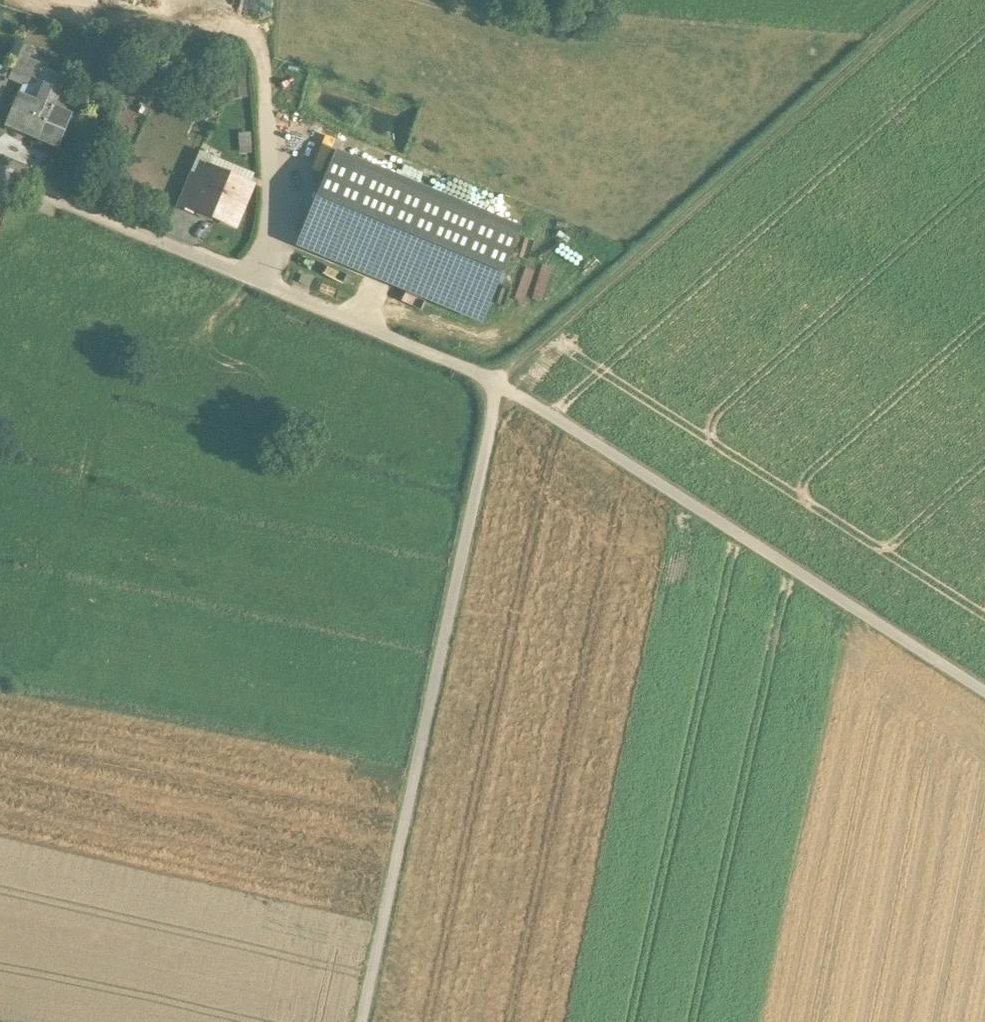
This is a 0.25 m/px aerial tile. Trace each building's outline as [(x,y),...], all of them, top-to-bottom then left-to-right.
[(42,70),(29,64),(30,60),(18,55),(9,78),(23,84),(34,89),(42,70)] [(0,66),(0,97),(1,97),(8,78),(11,71),(0,66)] [(34,89),(23,84),(18,96),(38,104),(46,85),(59,91),(64,93),(69,81),(42,70),(34,89)] [(59,91),(46,85),(38,104),(51,110),(53,111),(54,108),(52,108),(59,91)] [(38,104),(18,96),(6,125),(38,139),(44,124),(45,125),(51,110),(38,104)] [(51,110),(45,125),(44,124),(38,139),(59,147),(71,118),(53,111),(51,110)] [(521,231),(336,157),(299,249),(484,323),(521,231)] [(250,185),(209,168),(204,180),(205,180),(193,210),(194,210),(233,226),(250,185)] [(204,180),(190,174),(176,207),(192,214),(194,210),(193,210),(205,180),(204,180)]
